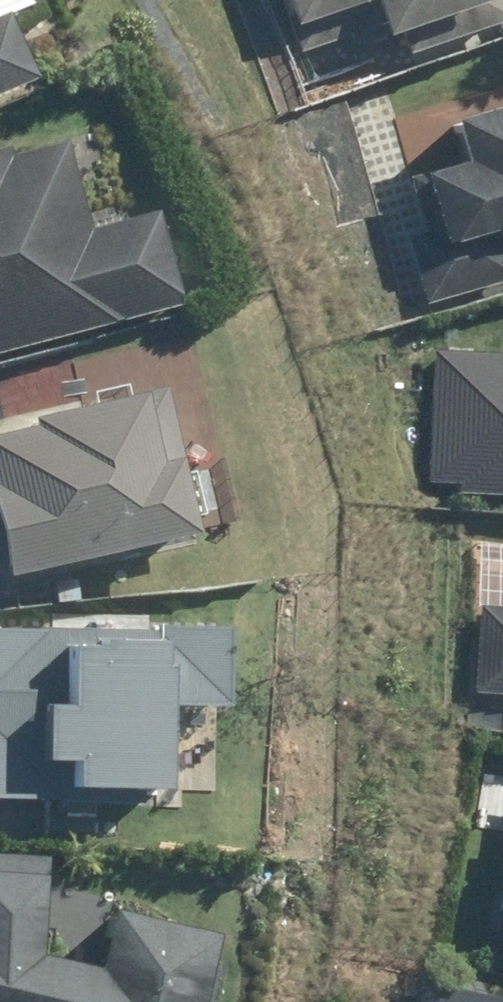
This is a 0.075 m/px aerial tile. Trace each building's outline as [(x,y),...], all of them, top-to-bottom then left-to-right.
[(32,75),(6,16),(39,2),(39,0),(0,0),(0,89),(32,75)] [(502,23),(502,0),(273,0),(282,29),(369,2),(387,58),(502,23)] [(456,121),(468,165),(424,177),(442,245),(490,232),(494,246),(502,243),(502,108),(456,121)] [(178,301),(151,213),(97,230),(69,139),(0,160),(0,355),(178,301)] [(430,349),(424,489),(502,492),(502,352),(430,349)] [(0,429),(0,579),(201,534),(168,391),(0,429)] [(474,606),(469,692),(502,694),(502,608),(474,606)] [(187,808),(191,707),(229,709),(233,625),(0,614),(0,800),(187,808)] [(222,937),(106,906),(91,965),(35,950),(57,867),(0,852),(0,1001),(205,1001),(222,937)]
